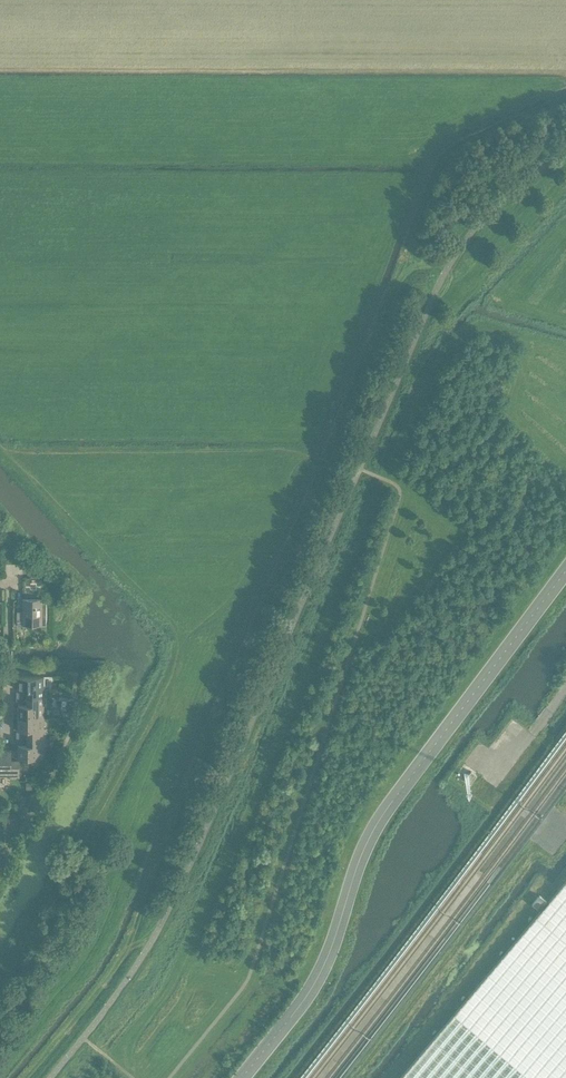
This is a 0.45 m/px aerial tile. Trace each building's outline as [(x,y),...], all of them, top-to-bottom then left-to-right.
[(42,624),(42,615),(46,615),(46,602),(42,602),(42,598),(24,598),(24,611),(17,611),(17,625),(24,625),(24,624),(42,624)] [(27,696),(47,697),(47,688),(44,688),(44,676),(18,676),(18,689),(27,689),(27,696)] [(18,704),(18,717),(44,717),(44,706),(47,706),(47,697),(27,696),(27,704),(18,704)] [(27,730),(27,737),(47,737),(47,728),(44,728),(44,717),(18,717),(18,729),(27,730)] [(47,737),(27,737),(27,744),(18,744),(18,746),(18,757),(44,757),(44,746),(47,746),(47,737)] [(10,775),(10,778),(20,778),(20,759),(12,759),(12,750),(0,750),(0,775),(10,775)] [(399,1077),(565,1077),(565,880),(399,1077)] [(532,903),(539,909),(546,900),(539,894),(532,903)]
